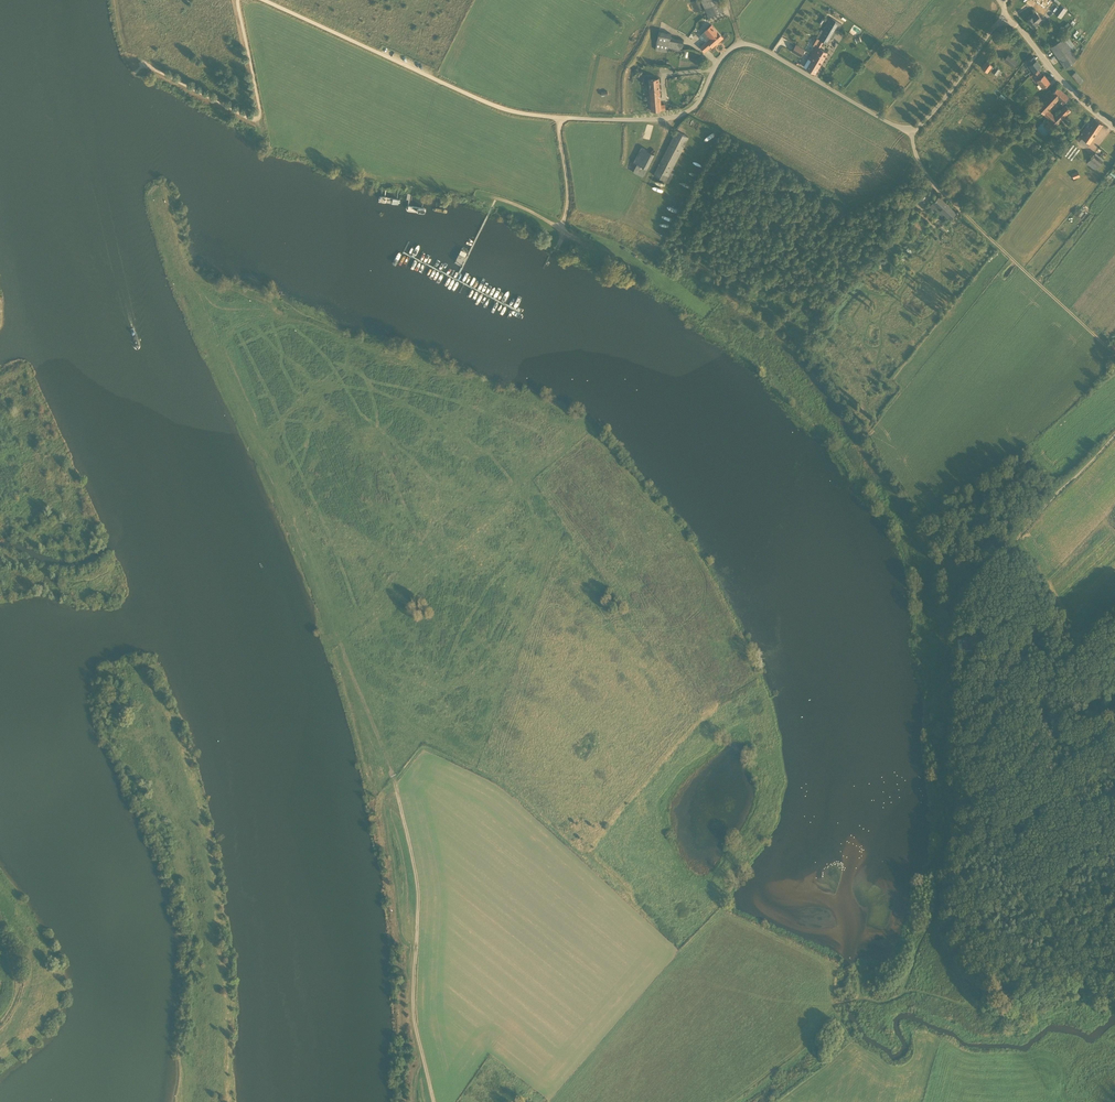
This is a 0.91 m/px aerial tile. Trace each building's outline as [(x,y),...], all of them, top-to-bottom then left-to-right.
[(696,12),(702,9),(698,0),(695,0),(691,2),(696,12)] [(709,18),(724,11),(719,0),(701,0),(709,18)] [(1036,2),(1044,9),(1051,0),(1038,0),(1036,2)] [(1061,5),(1055,14),(1061,18),(1067,9),(1061,5)] [(1027,21),(1033,27),(1038,23),(1042,19),(1035,11),(1029,17),(1030,18),(1027,21)] [(820,40),(816,46),(811,54),(820,59),(817,64),(820,65),(827,53),(820,48),(823,42),(827,44),(840,23),(831,17),(823,31),(821,30),(817,36),(819,37),(818,39),(820,40)] [(700,47),(705,52),(711,46),(712,47),(723,38),(718,32),(712,25),(701,34),(707,41),(700,47)] [(659,31),(655,50),(667,52),(668,49),(681,51),(684,39),(671,36),(671,33),(659,31)] [(1072,49),(1063,39),(1050,47),(1065,69),(1078,58),(1072,49)] [(805,50),(796,44),(792,51),(801,57),(805,50)] [(809,58),(812,60),(807,69),(815,73),(820,65),(817,64),(820,59),(811,54),(809,58)] [(1004,60),(1008,63),(1013,67),(1017,62),(1008,55),(1004,60)] [(1034,57),(1027,61),(1029,65),(1027,67),(1031,73),(1040,67),(1041,66),(1036,60),(1034,57)] [(987,60),(982,68),(987,72),(989,69),(992,71),(995,66),(987,60)] [(1038,70),(1031,76),(1036,82),(1038,81),(1043,87),(1050,82),(1044,75),(1043,76),(1038,70)] [(1075,72),(1072,75),(1080,84),(1083,81),(1075,72)] [(661,104),(659,78),(648,79),(650,111),(665,110),(665,104),(661,104)] [(1035,106),(1044,114),(1050,120),(1045,126),(1049,130),(1055,124),(1056,126),(1071,110),(1065,105),(1055,116),(1048,110),(1058,99),(1063,103),(1069,97),(1058,87),(1052,93),(1049,91),(1035,106)] [(1027,111),(1033,105),(1031,102),(1025,109),(1027,111)] [(1090,143),(1103,125),(1095,120),(1090,128),(1086,126),(1077,139),(1080,141),(1087,146),(1089,143),(1090,143)] [(683,149),(689,137),(676,131),(653,175),(669,183),(674,173),(671,171),(672,169),(673,168),(682,151),(683,149)] [(641,147),(633,162),(637,164),(647,169),(652,159),(654,154),(647,150),(641,147)] [(1097,152),(1087,163),(1094,170),(1105,160),(1097,152)] [(647,169),(637,164),(633,172),(643,177),(647,169)] [(1078,171),(1071,173),(1073,179),(1080,177),(1078,171)] [(448,216),(449,208),(431,205),(430,212),(448,216)] [(1079,208),(1075,214),(1080,217),(1084,212),(1079,208)] [(920,233),(922,230),(927,224),(918,217),(911,225),(915,229),(920,233)] [(455,263),(462,266),(468,251),(462,248),(455,263)] [(988,555),(995,549),(989,542),(982,549),(988,555)] [(972,651),(970,638),(962,639),(963,653),(972,651)]
